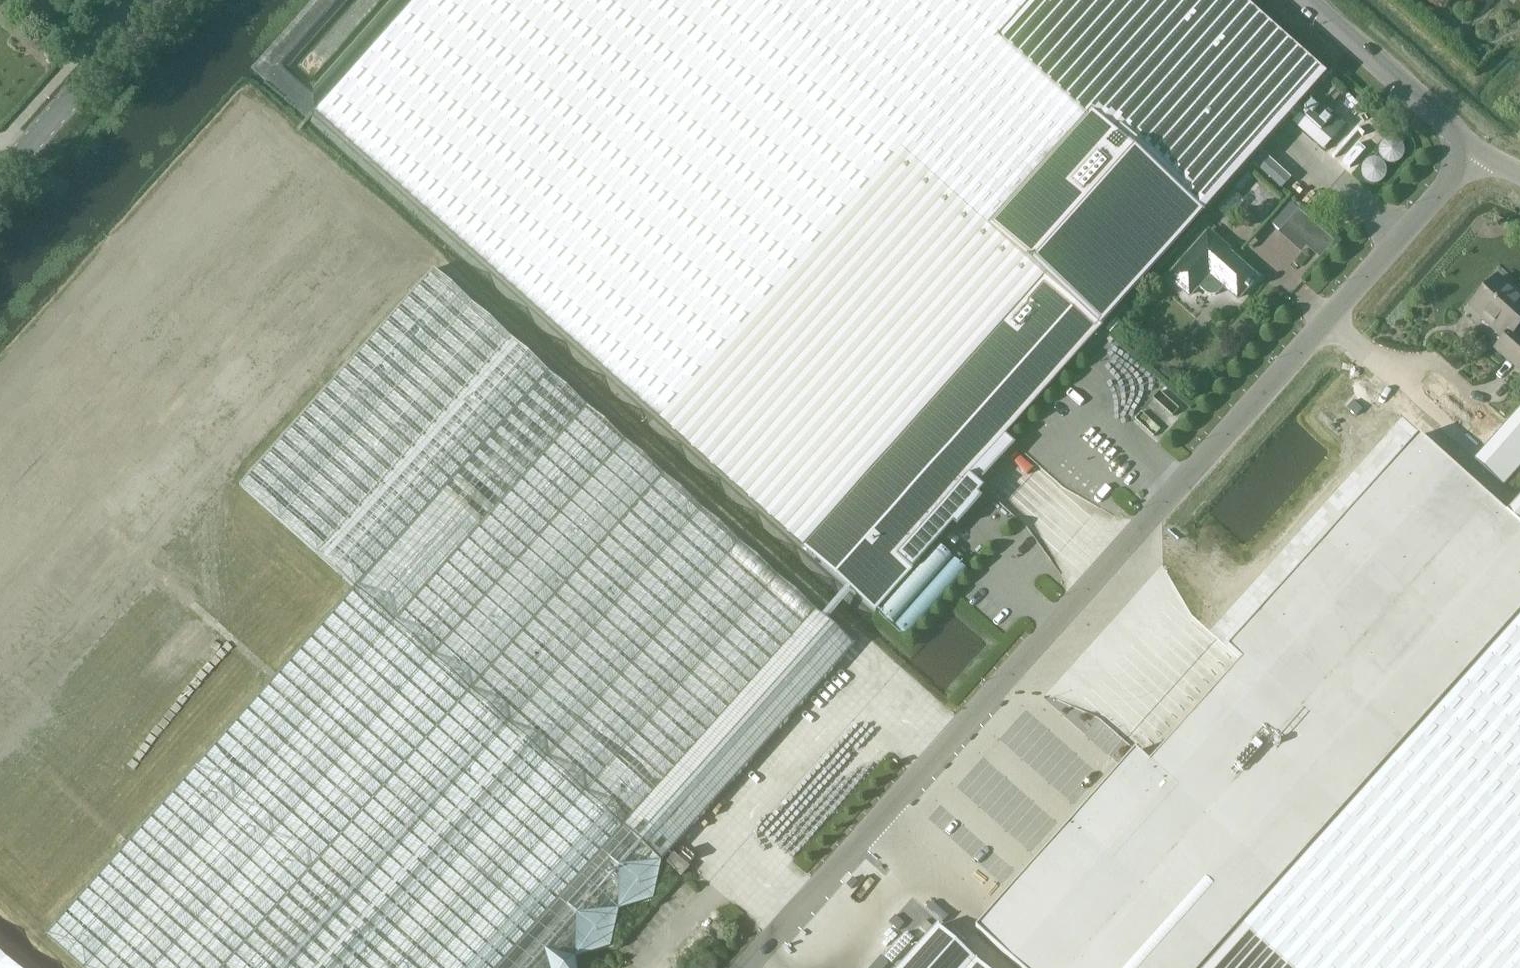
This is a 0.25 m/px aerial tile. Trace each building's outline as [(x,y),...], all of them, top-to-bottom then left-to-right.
[(317,110),(489,264),(804,546),(876,611),(889,597),(913,569),(898,556),(913,539),(923,528),(1102,327),(1205,213),(1327,76),(1242,0),(416,0),(317,110)] [(1331,84),(1323,93),(1334,102),(1342,93),(1331,84)] [(1346,125),(1314,97),(1300,113),(1332,141),(1346,125)] [(1374,183),(1391,171),(1381,159),(1365,171),(1374,183)] [(1310,244),(1320,254),(1334,238),(1292,201),(1274,222),(1305,250),(1310,244)] [(1238,299),(1258,277),(1230,252),(1226,255),(1204,236),(1168,277),(1190,296),(1198,287),(1206,294),(1211,296),(1217,294),(1224,287),(1238,299)] [(435,269),(242,484),(353,585),(209,756),(46,935),(83,967),(568,967),(575,961),(577,958),(611,946),(619,910),(653,898),(663,862),(662,861),(828,676),(856,645),(549,371),(435,269)] [(1517,333),(1519,330),(1519,297),(1500,279),(1473,309),(1508,340),(1498,351),(1519,370),(1519,336),(1517,333)] [(1168,428),(1189,405),(1167,385),(1146,408),(1168,428)] [(1474,461),(1504,487),(1519,468),(1519,409),(1474,461)] [(1507,514),(1519,526),(1519,499),(1507,514)] [(1074,695),(1164,768),(1249,664),(1179,608),(1170,620),(1159,611),(1165,604),(1157,598),(1154,602),(1138,589),(1062,681),(1068,686),(1072,682),(1080,688),(1074,695)] [(1202,967),(1519,967),(1519,613),(1202,967)] [(939,844),(922,863),(937,877),(954,859),(939,844)] [(666,862),(682,875),(690,866),(674,853),(666,862)] [(938,926),(900,967),(985,967),(938,926)] [(0,950),(0,967),(20,967),(0,950)]
